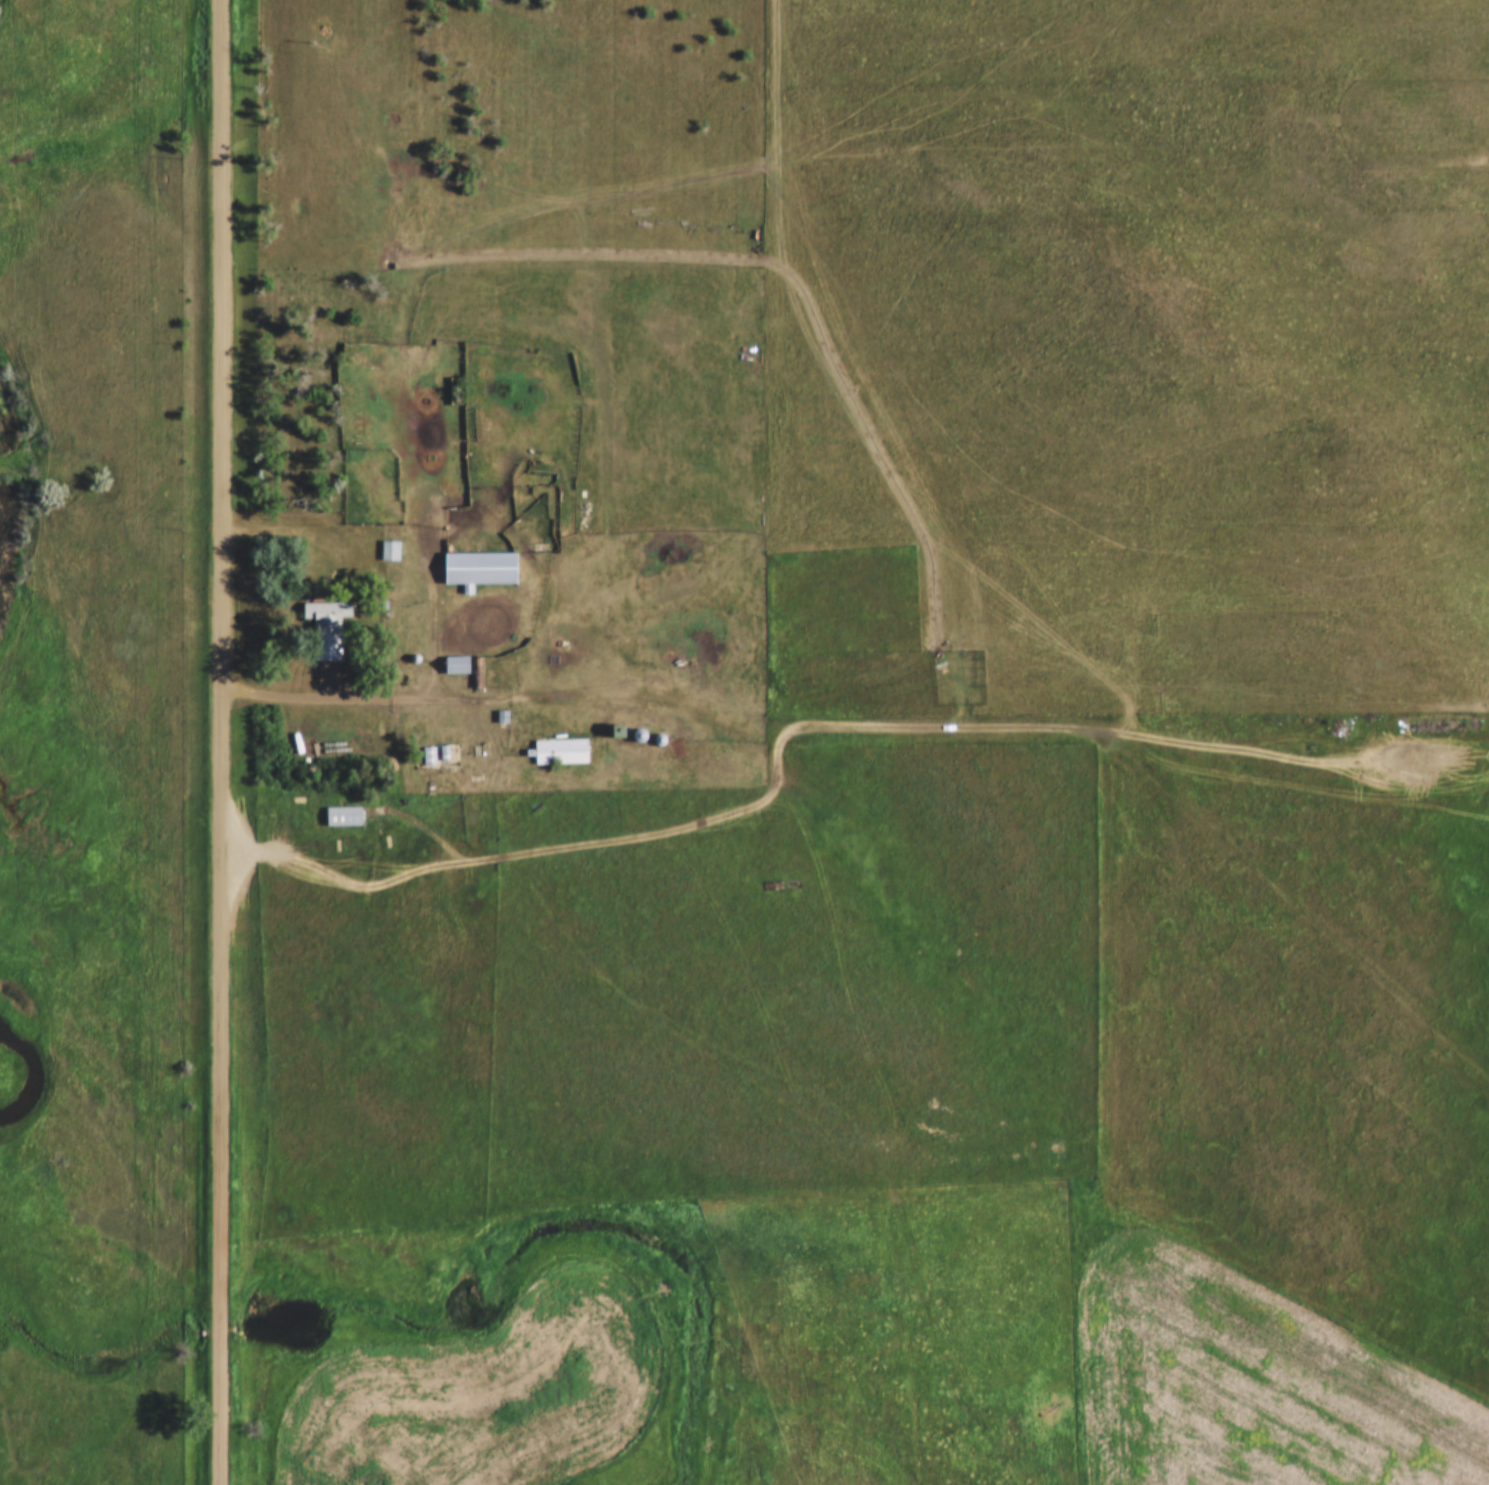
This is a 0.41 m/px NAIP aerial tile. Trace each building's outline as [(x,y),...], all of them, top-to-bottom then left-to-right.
[(401,531),(382,531),(382,550),(401,550),(401,531)] [(442,541),(442,573),(464,573),(464,583),(473,583),(473,573),(514,573),(514,541),(442,541)] [(315,649),(341,649),(340,591),(304,592),(304,609),(315,608),(315,649)] [(442,646),(442,663),(470,663),(470,646),(442,646)] [(535,729),(535,754),(589,754),(589,729),(535,729)] [(325,796),(325,815),(362,815),(362,796),(325,796)]
